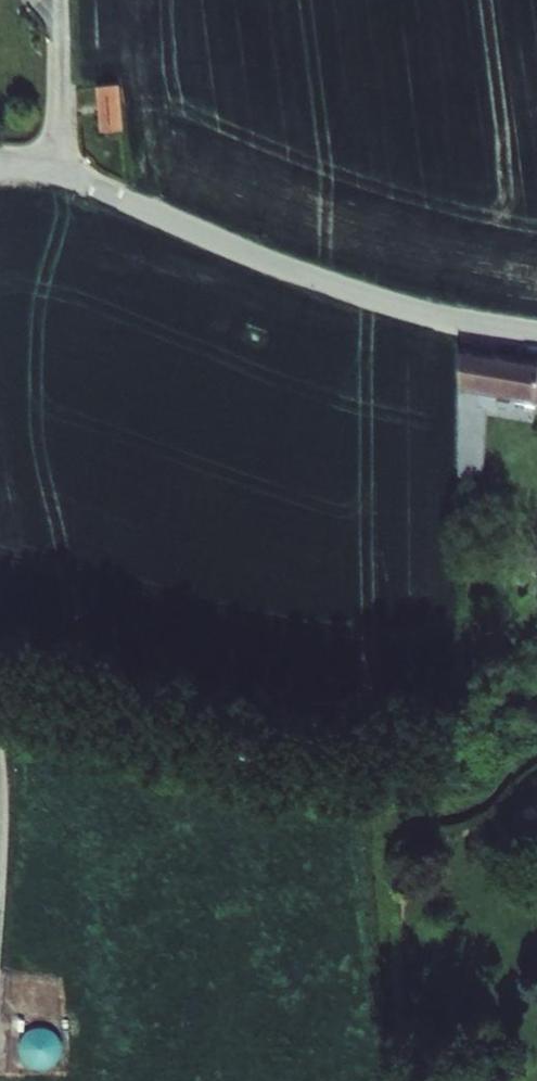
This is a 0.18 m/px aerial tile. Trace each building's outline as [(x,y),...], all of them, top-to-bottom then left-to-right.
[(94,85),(98,132),(121,130),(118,84),(94,85)] [(461,444),(490,446),(491,391),(536,400),(536,358),(461,343),(461,444)] [(461,444),(461,476),(489,478),(490,446),(461,444)] [(55,1066),(61,1056),(62,1048),(60,1040),(55,1033),(48,1029),(39,1027),(30,1029),(23,1035),(18,1043),(18,1054),(23,1065),(33,1071),(45,1071),(55,1066)]
